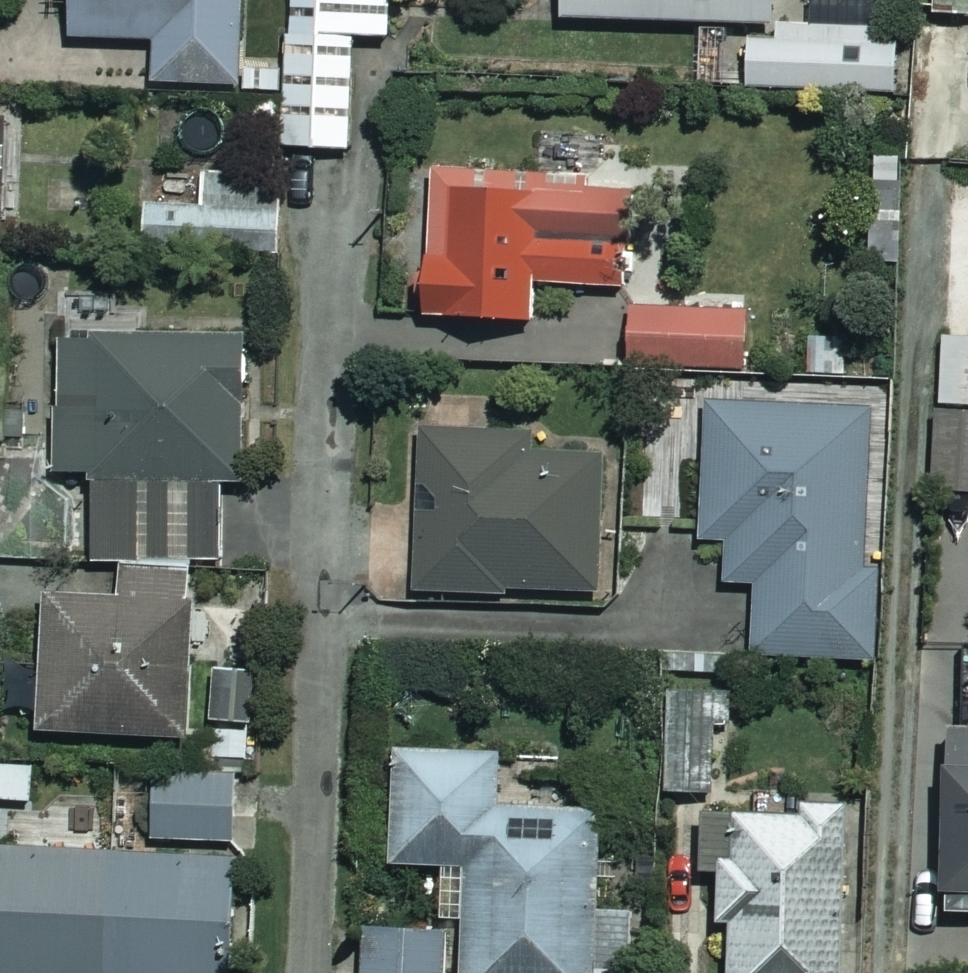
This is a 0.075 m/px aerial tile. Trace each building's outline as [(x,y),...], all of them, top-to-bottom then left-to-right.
[(68,39),(155,41),(154,84),(241,86),(243,0),(69,0),(68,39)] [(351,150),(351,39),(385,39),(385,0),(286,0),(285,150),(351,150)] [(560,20),(769,25),(770,0),(561,0),(560,20)] [(935,18),(967,17),(967,0),(935,0),(935,18)] [(746,33),(746,89),(902,90),(902,34),(746,33)] [(238,146),(281,148),(283,100),(240,99),(238,146)] [(621,182),(430,172),(422,320),(528,326),(530,285),(615,290),(621,182)] [(906,173),(873,172),(870,253),(903,254),(906,173)] [(279,174),(198,177),(199,205),(142,208),(144,249),(282,243),(279,174)] [(742,309),(629,309),(629,368),(742,369),(742,309)] [(942,339),(940,403),(967,404),(967,340),(942,339)] [(93,560),(293,560),(293,482),(241,482),(241,342),(53,343),(53,474),(93,474),(93,560)] [(868,410),(703,410),(704,542),(725,542),(725,585),(754,584),(755,659),(869,659),(868,410)] [(934,412),(932,494),(967,495),(967,413),(934,412)] [(600,444),(419,436),(412,588),(594,595),(600,444)] [(189,576),(117,573),(116,607),(41,603),(35,735),(182,741),(189,576)] [(250,727),(254,679),(211,675),(207,724),(250,727)] [(711,693),(666,691),(663,789),(708,791),(711,693)] [(946,732),(941,912),(967,913),(967,733),(946,732)] [(232,778),(155,774),(152,841),(228,844),(232,778)] [(841,800),(799,798),(799,811),(748,809),(749,796),(703,795),(699,874),(717,874),(715,924),(728,925),(727,972),(835,972),(841,800)] [(352,806),(347,920),(418,923),(416,972),(601,972),(602,959),(560,957),(564,868),(441,863),(443,810),(352,806)] [(0,853),(0,972),(233,972),(237,861),(0,853)]
